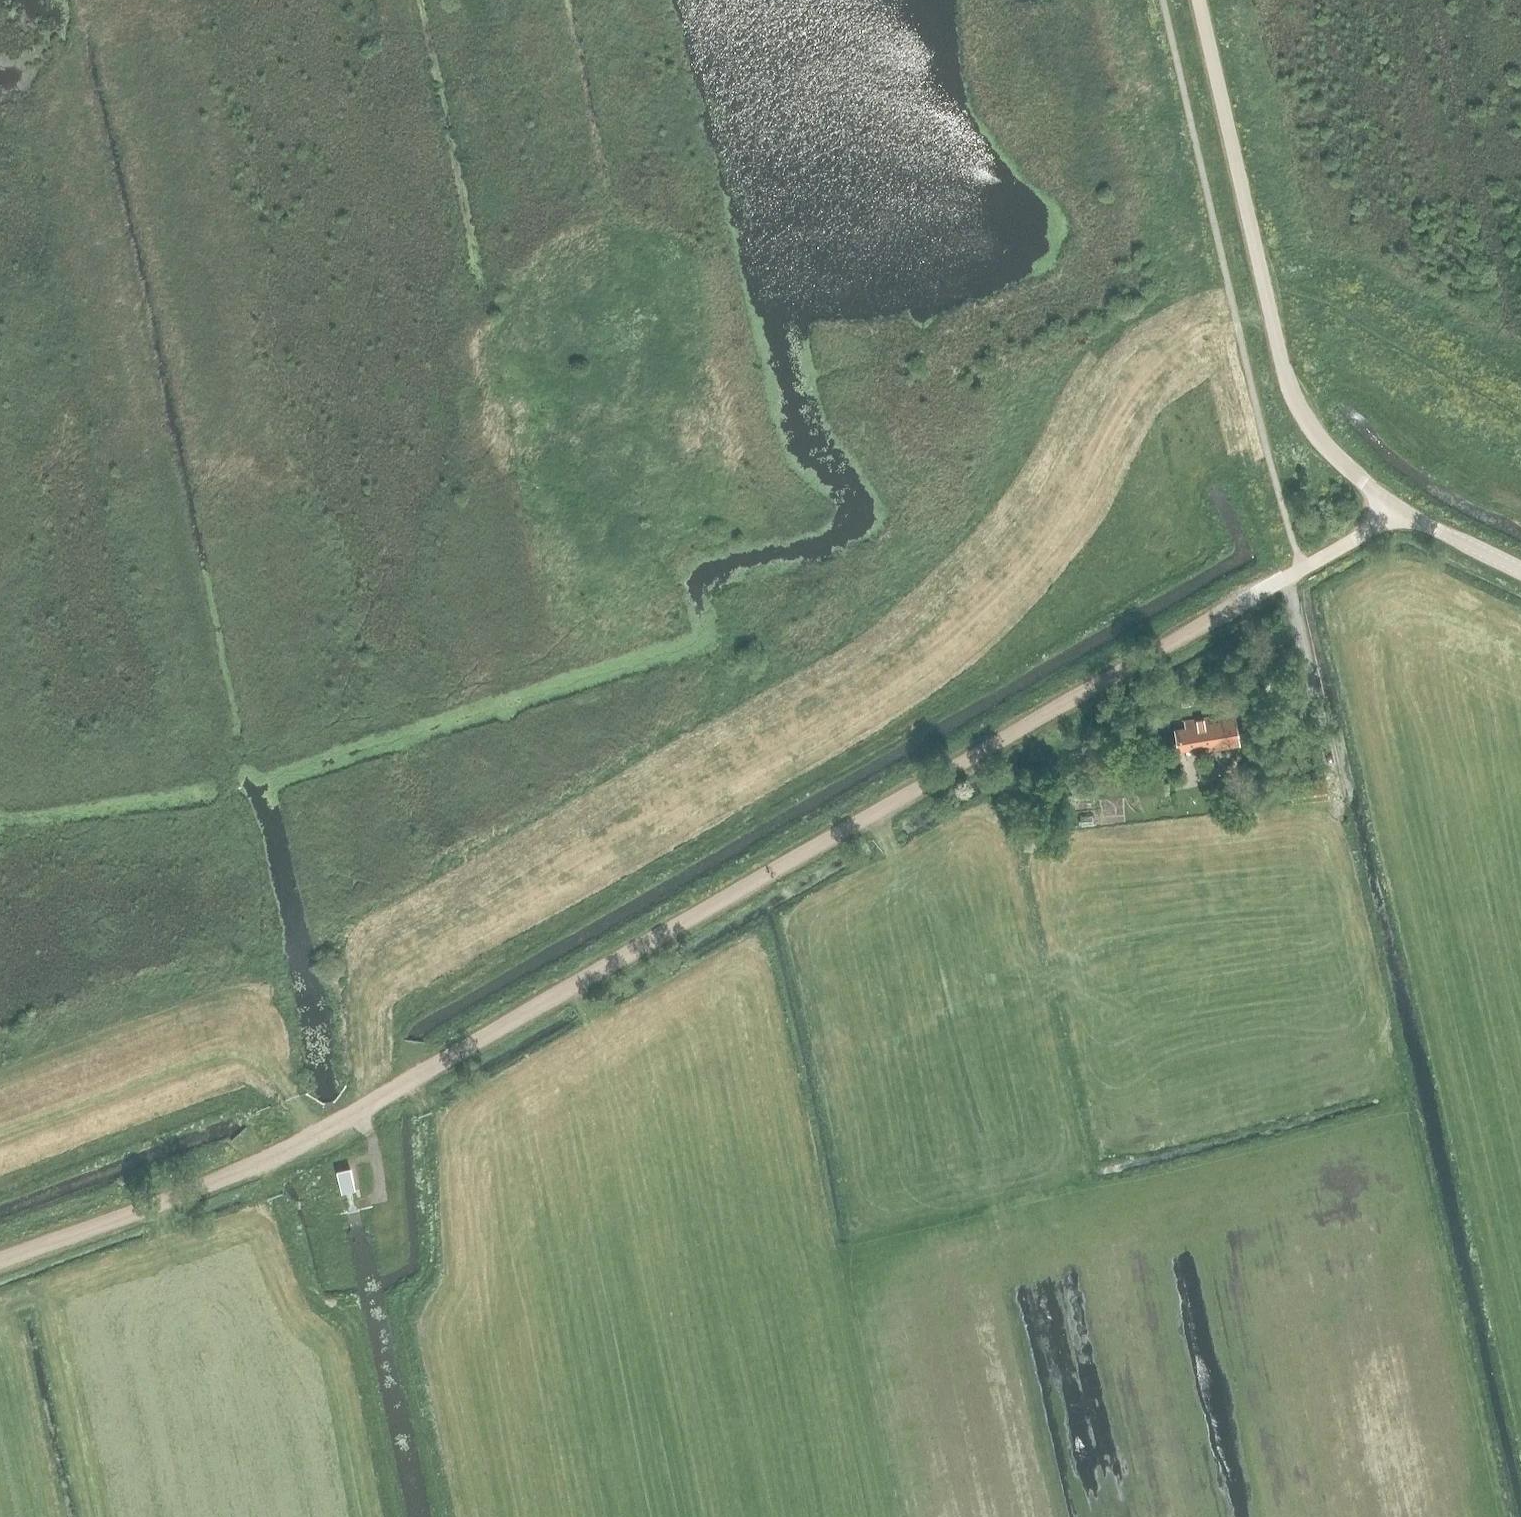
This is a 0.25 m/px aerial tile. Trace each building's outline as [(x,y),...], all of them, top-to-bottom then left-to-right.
[(1207,751),(1240,746),(1235,715),(1185,722),(1186,727),(1176,729),(1180,750),(1206,746),(1207,751)] [(1202,781),(1214,778),(1212,763),(1200,765),(1202,781)] [(356,1189),(351,1170),(351,1167),(336,1170),(341,1193),(356,1189)]
